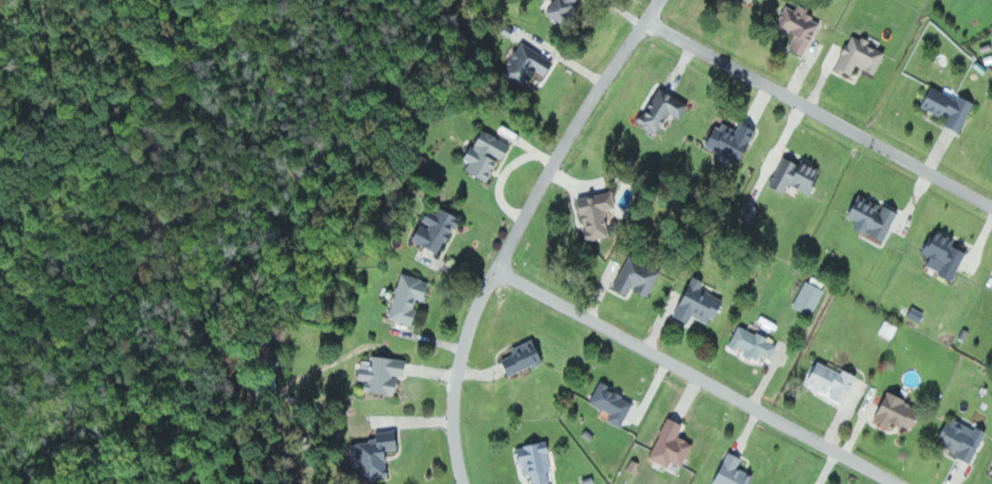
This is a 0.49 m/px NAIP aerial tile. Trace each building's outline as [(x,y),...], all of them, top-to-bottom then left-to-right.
[(582,0),(556,0),(548,10),(564,22),(582,0)] [(807,55),(825,18),(799,6),(798,9),(789,5),(780,24),(799,33),(791,48),(807,55)] [(888,51),(854,35),(838,67),(854,75),(859,65),(877,74),(888,51)] [(555,62),(525,41),(505,70),(528,86),(539,70),(547,75),(555,62)] [(659,134),(673,112),(683,118),(692,103),(663,85),(639,122),(659,134)] [(963,131),(978,101),(963,94),(961,99),(934,85),(924,103),(950,116),(947,123),(963,131)] [(744,162),(759,128),(739,119),(735,129),(719,122),(708,147),(744,162)] [(491,180),(502,159),(505,160),(514,144),(485,128),(468,159),(472,162),(469,169),(491,180)] [(824,169),(786,153),(773,185),(787,191),(791,183),(814,193),(824,169)] [(588,240),(613,235),(610,221),(609,221),(606,209),(618,208),(615,190),(580,196),(588,240)] [(886,241),(901,211),(862,192),(850,215),(859,219),(856,226),(886,241)] [(416,240),(444,253),(462,215),(443,207),(440,213),(432,209),(425,222),(424,222),(416,240)] [(929,266),(957,278),(969,250),(956,245),(959,238),(937,229),(927,253),(933,256),(929,266)] [(631,294),(634,287),(652,296),(664,270),(631,255),(617,288),(631,294)] [(415,324),(421,299),(427,301),(432,280),(403,273),(392,318),(415,324)] [(676,315),(691,322),(694,315),(709,322),(712,316),(718,319),(728,299),(704,287),(707,280),(696,274),(676,315)] [(795,307),(815,315),(826,288),(806,280),(795,307)] [(926,312),(913,306),(909,315),(922,322),(926,312)] [(900,325),(887,319),(881,332),(894,338),(900,325)] [(732,345),(745,351),(745,352),(761,359),(764,353),(774,358),(781,343),(741,324),(732,345)] [(514,347),(516,354),(503,358),(510,375),(546,361),(537,338),(514,347)] [(366,390),(399,393),(401,377),(408,378),(410,359),(374,355),(373,361),(363,360),(361,379),(367,380),(366,390)] [(844,372),(819,360),(809,382),(833,393),(831,397),(846,404),(860,374),(846,368),(844,372)] [(636,397),(600,383),(592,403),(613,411),(610,420),(625,426),(636,397)] [(877,419),(892,426),(895,420),(915,429),(925,406),(888,391),(877,419)] [(681,435),(687,424),(671,416),(650,456),(671,467),(674,460),(684,466),(696,443),(681,435)] [(989,430),(980,426),(978,429),(950,416),(937,443),(975,460),(989,430)] [(353,442),(354,453),(361,453),(364,478),(392,475),(389,449),(401,448),(399,430),(377,432),(378,439),(353,442)] [(550,472),(554,471),(549,442),(518,446),(521,464),(525,463),(527,475),(534,474),(535,483),(552,483),(550,472)] [(758,475),(741,467),(745,457),(731,450),(715,483),(754,483),(758,475)]
